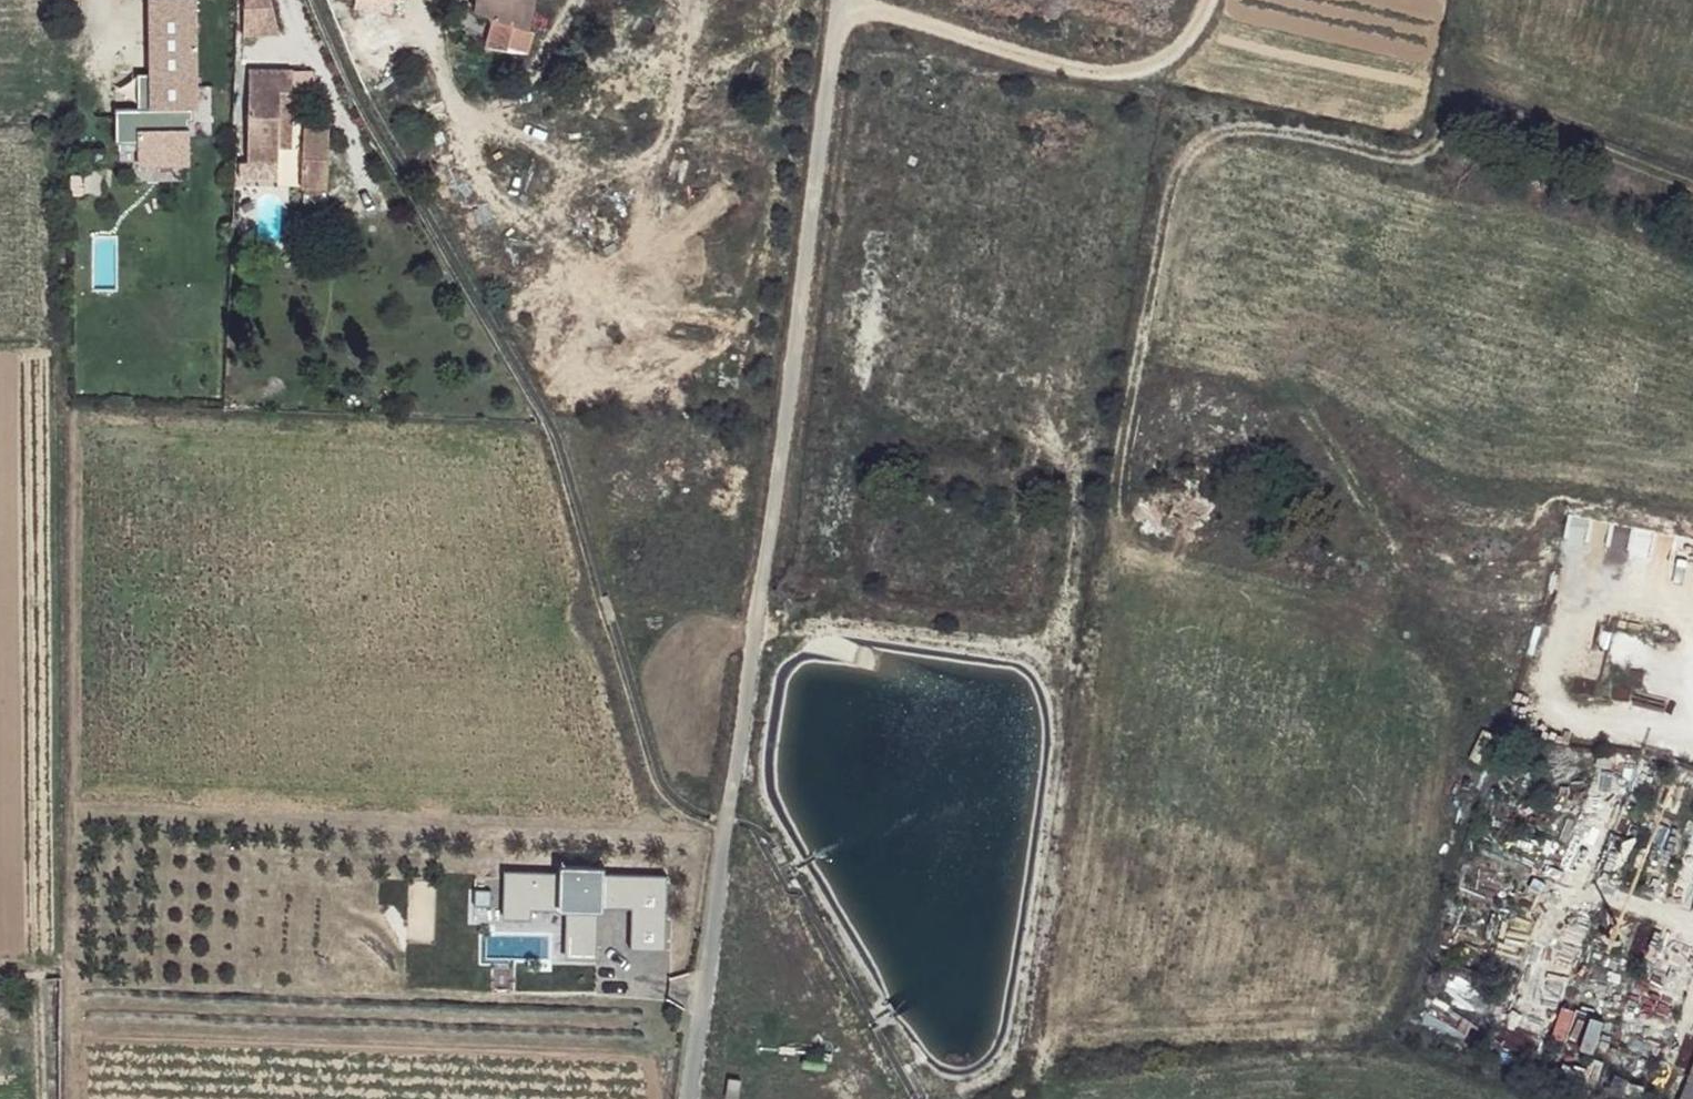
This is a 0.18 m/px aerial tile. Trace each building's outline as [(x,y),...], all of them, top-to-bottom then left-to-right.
[(249,35),(287,36),(277,0),(251,0),(249,35)] [(383,3),(362,0),(361,16),(402,21),(404,6),(383,3)] [(295,73),(254,72),(252,165),(283,167),(283,153),(284,96),(296,98),(295,73)] [(296,98),(284,96),(283,153),(297,153),(296,98)] [(337,134),(306,133),(304,193),(335,193),(337,134)] [(661,928),(659,951),(686,953),(688,929),(661,928)] [(1607,1046),(1615,1016),(1569,1005),(1561,1034),(1607,1046)] [(1675,1098),(1692,1098),(1692,1056),(1675,1098)]
